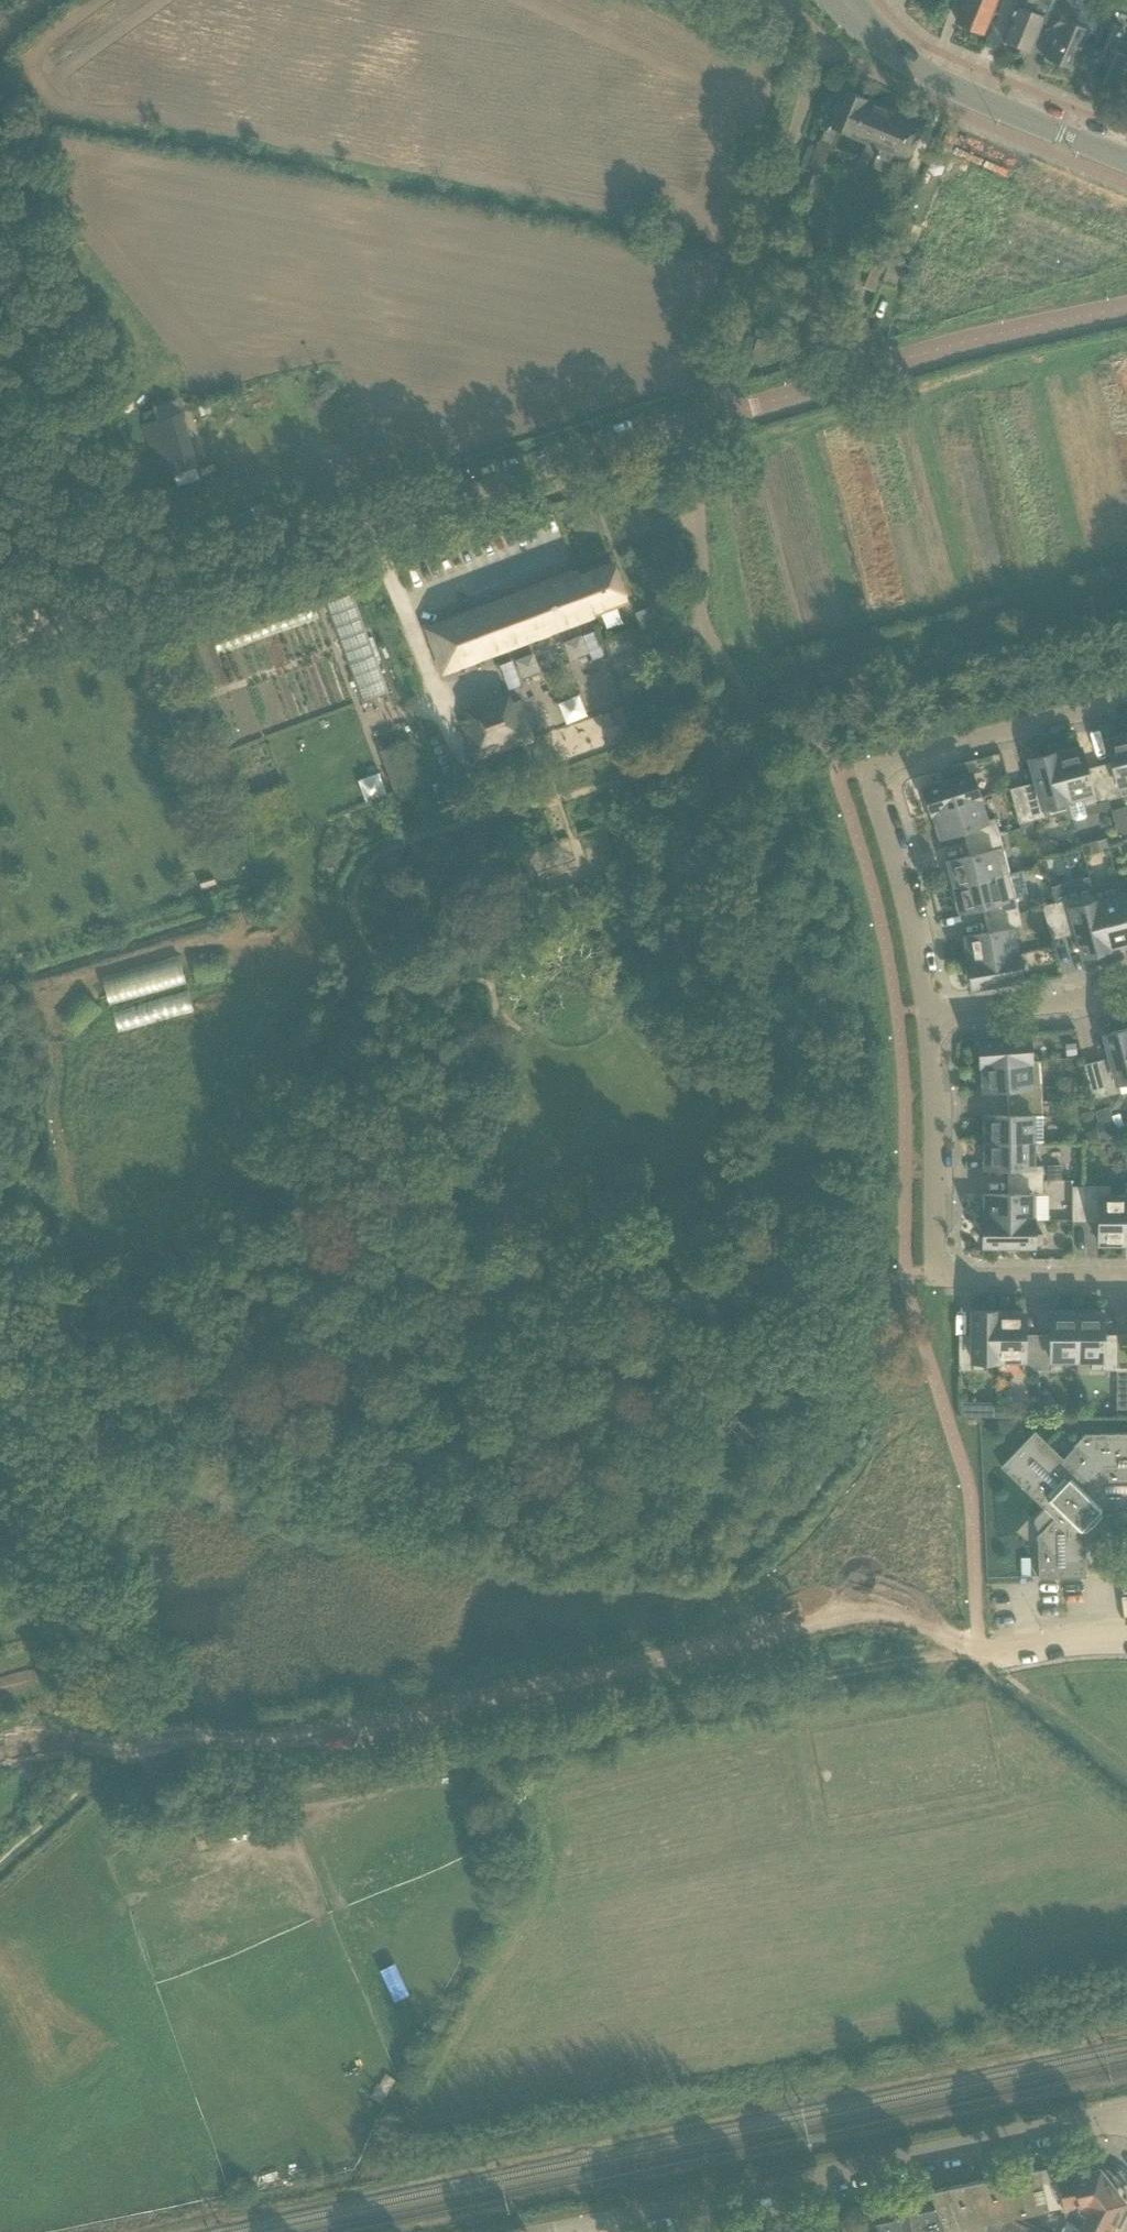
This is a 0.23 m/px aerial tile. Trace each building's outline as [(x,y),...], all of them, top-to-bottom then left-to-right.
[(957,21),(982,32),(991,11),(995,0),(966,0),(965,1),(957,21)] [(1003,40),(1030,51),(1038,30),(1044,16),(1043,16),(1050,0),(1019,0),(1011,19),(1003,40)] [(1046,25),(1058,30),(1046,58),(1053,61),(1055,63),(1062,67),(1065,66),(1072,69),(1081,48),(1089,29),(1074,23),(1080,9),(1071,5),(1073,0),(1056,0),(1054,5),(1046,25)] [(1099,38),(1090,59),(1098,62),(1092,76),(1116,86),(1126,59),(1126,55),(1116,50),(1125,27),(1107,19),(1099,38)] [(848,135),(852,137),(867,101),(867,99),(842,89),(820,142),(831,146),(833,147),(840,131),(849,134),(848,135)] [(858,165),(870,170),(894,112),(882,107),(882,104),(874,101),(872,103),(867,101),(852,137),(867,143),(858,165)] [(894,112),(870,170),(882,175),(883,175),(892,155),(903,160),(918,122),(915,120),(915,118),(907,114),(905,116),(894,112)] [(817,141),(806,169),(809,171),(818,174),(820,175),(831,146),(820,142),(817,141)] [(870,170),(867,179),(878,183),(882,175),(870,170)] [(802,188),(811,191),(818,174),(809,171),(802,188)] [(757,339),(751,358),(761,361),(767,342),(757,339)] [(155,466),(158,478),(194,467),(178,414),(159,419),(142,424),(155,466)] [(427,629),(443,672),(627,602),(611,559),(427,629)] [(362,703),(389,693),(351,592),(324,601),(362,703)] [(657,605),(636,614),(641,627),(662,619),(657,605)] [(508,651),(490,659),(505,692),(522,685),(508,651)] [(556,723),(604,704),(597,684),(548,703),(556,723)] [(462,721),(476,760),(532,740),(518,701),(462,721)] [(624,734),(636,729),(633,720),(634,720),(628,704),(613,710),(619,726),(621,725),(624,734)] [(269,739),(276,759),(297,751),(289,731),(269,739)] [(1101,771),(1108,800),(1111,799),(1126,795),(1126,733),(1113,736),(1114,739),(1107,741),(1114,767),(1101,771)] [(390,747),(379,751),(393,790),(415,782),(419,794),(426,792),(407,740),(390,747)] [(1073,747),(1055,752),(1068,800),(1073,818),(1076,820),(1085,817),(1087,814),(1085,806),(1108,800),(1101,771),(1088,774),(1081,748),(1074,750),(1073,747)] [(1038,787),(1025,791),(1033,820),(1047,816),(1044,806),(1068,800),(1055,752),(1030,759),(1038,787)] [(923,788),(931,813),(978,798),(971,774),(981,771),(977,759),(948,767),(952,779),(923,788)] [(1033,820),(1025,791),(1012,794),(1020,823),(1033,820)] [(967,828),(971,841),(1000,833),(996,817),(986,821),(978,798),(931,813),(937,830),(939,829),(942,837),(967,828)] [(948,869),(952,887),(1009,873),(1003,849),(1005,848),(1000,833),(971,841),(975,854),(949,861),(950,868),(948,869)] [(1096,841),(1080,845),(1083,856),(1099,852),(1096,841)] [(987,905),(990,918),(1019,912),(1016,896),(1026,894),(1020,870),(1009,873),(952,887),(957,904),(959,904),(961,911),(987,905)] [(1118,885),(1120,895),(1126,920),(1126,883),(1118,885)] [(1055,902),(1063,931),(1076,928),(1084,956),(1109,950),(1096,902),(1094,893),(1070,900),(1070,898),(1055,902)] [(1096,902),(1109,950),(1126,945),(1126,942),(1126,920),(1120,895),(1096,902)] [(1050,934),(1063,931),(1055,902),(1043,905),(1050,934)] [(965,944),(968,962),(1017,953),(1013,929),(1023,927),(1019,912),(990,918),(993,931),(966,936),(967,943),(965,944)] [(1017,953),(968,962),(972,987),(1021,979),(1017,953)] [(109,1006),(185,982),(176,954),(100,977),(109,1006)] [(1099,1066),(1107,1096),(1121,1092),(1118,1082),(1126,1080),(1126,1028),(1104,1034),(1112,1063),(1099,1066)] [(979,1039),(981,1064),(1030,1061),(1028,1035),(979,1039)] [(1075,1043),(1066,1044),(1067,1055),(1075,1054),(1075,1043)] [(1012,1088),(1013,1102),(1043,1101),(1042,1085),(1041,1085),(1039,1060),(1030,1061),(981,1064),(982,1083),(985,1082),(985,1090),(1012,1088)] [(1107,1096),(1099,1066),(1086,1070),(1094,1099),(1107,1096)] [(1120,1093),(1107,1097),(1111,1110),(1119,1108),(1122,1102),(1120,1093)] [(984,1123),(984,1142),(1033,1142),(1043,1142),(1043,1107),(1043,1101),(1013,1102),(1013,1115),(986,1115),(986,1123),(984,1123)] [(1113,1118),(1095,1124),(1100,1140),(1118,1134),(1113,1118)] [(1013,1167),(1013,1180),(1043,1180),(1043,1166),(1033,1166),(1033,1142),(984,1142),(984,1159),(986,1159),(986,1167),(1013,1167)] [(1060,1166),(1047,1166),(1047,1179),(1061,1179),(1060,1166)] [(984,1201),(984,1220),(1033,1219),(1033,1195),(1043,1195),(1043,1180),(1013,1180),(1013,1193),(986,1193),(986,1201),(984,1201)] [(1072,1216),(1086,1216),(1086,1186),(1072,1186),(1072,1216)] [(1107,1245),(1125,1245),(1125,1196),(1110,1196),(1110,1186),(1086,1186),(1086,1216),(1099,1216),(1099,1243),(1107,1243),(1107,1245)] [(1033,1219),(984,1220),(984,1245),(1043,1245),(1043,1234),(1033,1234),(1033,1219)] [(984,1360),(999,1360),(999,1310),(973,1310),(973,1340),(959,1340),(959,1370),(984,1370),(984,1360)] [(1023,1370),(1038,1370),(1038,1340),(1025,1340),(1025,1313),(1017,1313),(1017,1310),(999,1310),(999,1360),(1023,1360),(1023,1370)] [(1062,1360),(1077,1360),(1077,1310),(1059,1310),(1059,1313),(1051,1313),(1051,1340),(1038,1340),(1038,1370),(1062,1370),(1062,1360)] [(1092,1370),(1116,1370),(1116,1340),(1103,1340),(1103,1313),(1096,1313),(1096,1310),(1077,1310),(1077,1360),(1092,1360),(1092,1370)] [(1116,1340),(1116,1370),(1116,1387),(1126,1387),(1126,1340),(1116,1340)] [(961,1403),(961,1417),(971,1417),(971,1403),(961,1403)] [(1085,1434),(1062,1458),(1035,1431),(1034,1432),(1035,1432),(1003,1466),(1002,1465),(1001,1466),(1045,1508),(1036,1519),(1035,1523),(1036,1526),(1041,1532),(1038,1535),(1039,1578),(1040,1578),(1040,1571),(1085,1570),(1085,1577),(1086,1577),(1086,1528),(1083,1526),(1098,1511),(1100,1513),(1126,1513),(1126,1433),(1085,1434)] [(1059,2231),(1109,2231),(1126,2199),(1126,2197),(1126,2196),(1126,2194),(1126,2193),(1125,2191),(1124,2189),(1121,2186),(1118,2184),(1116,2181),(1114,2178),(1112,2175),(1108,2169),(1105,2168),(1104,2167),(1102,2167),(1101,2167),(1043,2180),(1049,2209),(1061,2206),(1066,2219),(1059,2231)] [(929,2190),(934,2203),(944,2231),(978,2231),(985,2228),(986,2228),(984,2223),(1009,2217),(1049,2209),(1043,2180),(1042,2180),(1041,2177),(1043,2176),(1042,2172),(1030,2174),(1029,2169),(947,2187),(929,2190)] [(870,2216),(880,2231),(944,2231),(934,2203),(921,2206),(895,2211),(872,2215),(870,2216)] [(984,2223),(986,2228),(985,2228),(990,2231),(1026,2231),(1029,2227),(1009,2217),(984,2223)]
